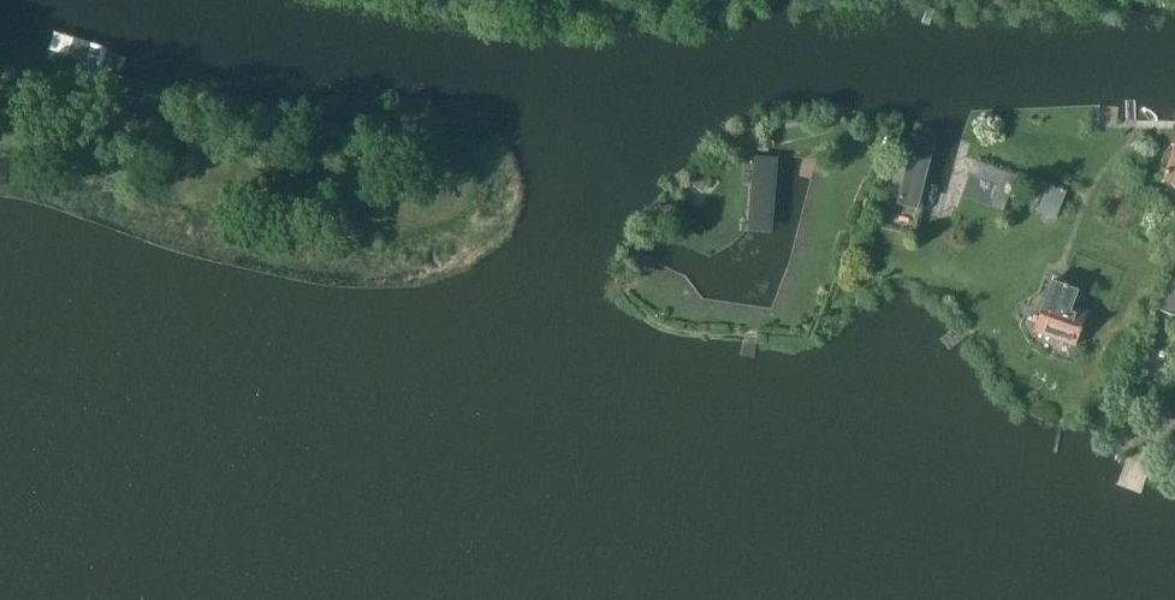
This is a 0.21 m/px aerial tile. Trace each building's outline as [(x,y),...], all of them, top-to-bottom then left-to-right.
[(937,130),(915,125),(896,203),(917,208),(937,130)] [(1166,181),(1174,184),(1174,152),(1166,181)] [(775,154),(751,153),(746,229),(770,231),(775,154)] [(704,193),(713,180),(704,174),(695,186),(704,193)] [(992,208),(1001,186),(972,175),(963,197),(992,208)] [(1058,218),(1068,194),(1050,186),(1040,210),(1058,218)] [(1174,209),(1174,206),(1163,202),(1158,216),(1171,220),(1174,209)] [(1155,305),(1174,312),(1174,253),(1155,305)] [(1077,346),(1089,311),(1074,306),(1080,288),(1054,278),(1035,331),(1077,346)]
